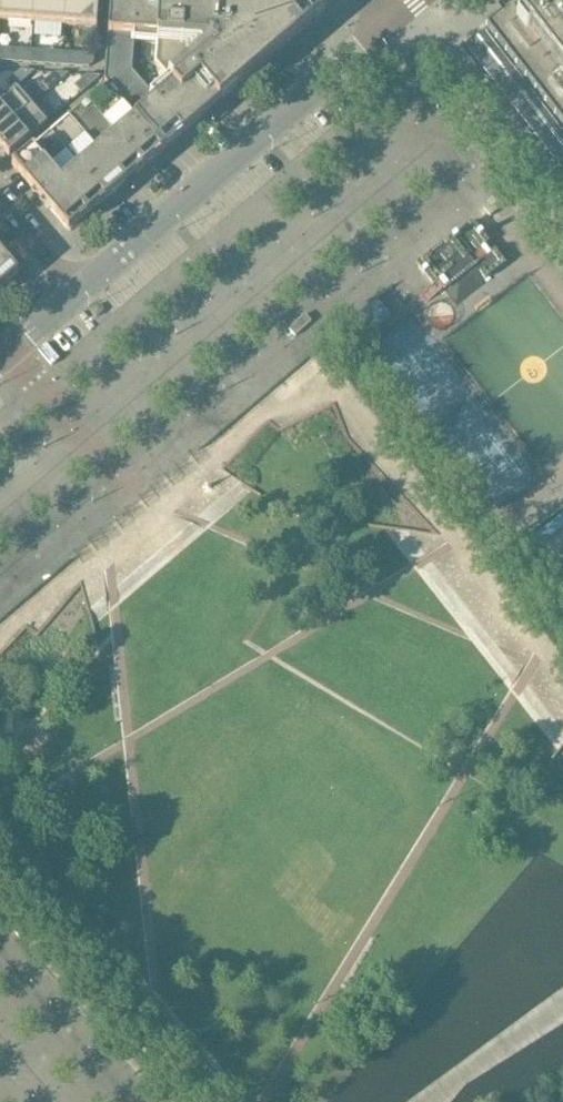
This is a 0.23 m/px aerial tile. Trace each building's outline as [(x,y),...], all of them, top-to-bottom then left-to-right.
[(29,23),(31,0),(0,0),(0,21),(29,23)] [(29,23),(63,25),(65,0),(31,0),(29,23)] [(63,25),(96,28),(98,0),(65,0),(63,25)] [(104,80),(107,84),(163,150),(327,10),(325,8),(326,6),(251,0),(110,0),(104,80)] [(551,0),(513,0),(510,2),(510,1),(485,20),(498,36),(496,37),(530,77),(525,81),(544,105),(545,104),(562,127),(562,16),(551,0)] [(562,16),(562,0),(551,0),(562,16)] [(94,55),(0,48),(0,61),(89,68),(93,64),(94,55)] [(504,52),(486,66),(536,129),(551,117),(516,73),(519,71),(504,52)] [(14,89),(34,72),(20,71),(8,81),(14,89)] [(68,74),(54,73),(41,84),(48,92),(68,74)] [(74,86),(81,94),(101,77),(86,76),(74,86)] [(163,150),(107,84),(106,85),(88,100),(144,166),(163,150)] [(0,102),(0,133),(31,106),(16,88),(0,102)] [(144,166),(88,100),(69,117),(125,183),(144,166)] [(0,133),(0,146),(9,156),(46,124),(31,106),(0,133)] [(125,183),(69,117),(50,133),(106,199),(125,183)] [(106,199),(50,133),(31,149),(59,182),(87,215),(98,206),(106,199)] [(59,182),(31,149),(12,165),(40,198),(59,182)] [(87,215),(59,182),(40,198),(68,231),(87,215)] [(502,207),(495,199),(483,209),(490,217),(502,207)] [(490,254),(473,267),(481,277),(498,264),(490,254)] [(0,255),(0,289),(13,274),(0,255)] [(103,313),(97,306),(91,312),(96,318),(103,313)] [(305,308),(220,381),(234,398),(251,383),(255,388),(290,358),(284,351),(317,322),(305,308)] [(94,365),(111,355),(105,346),(89,355),(94,365)]
